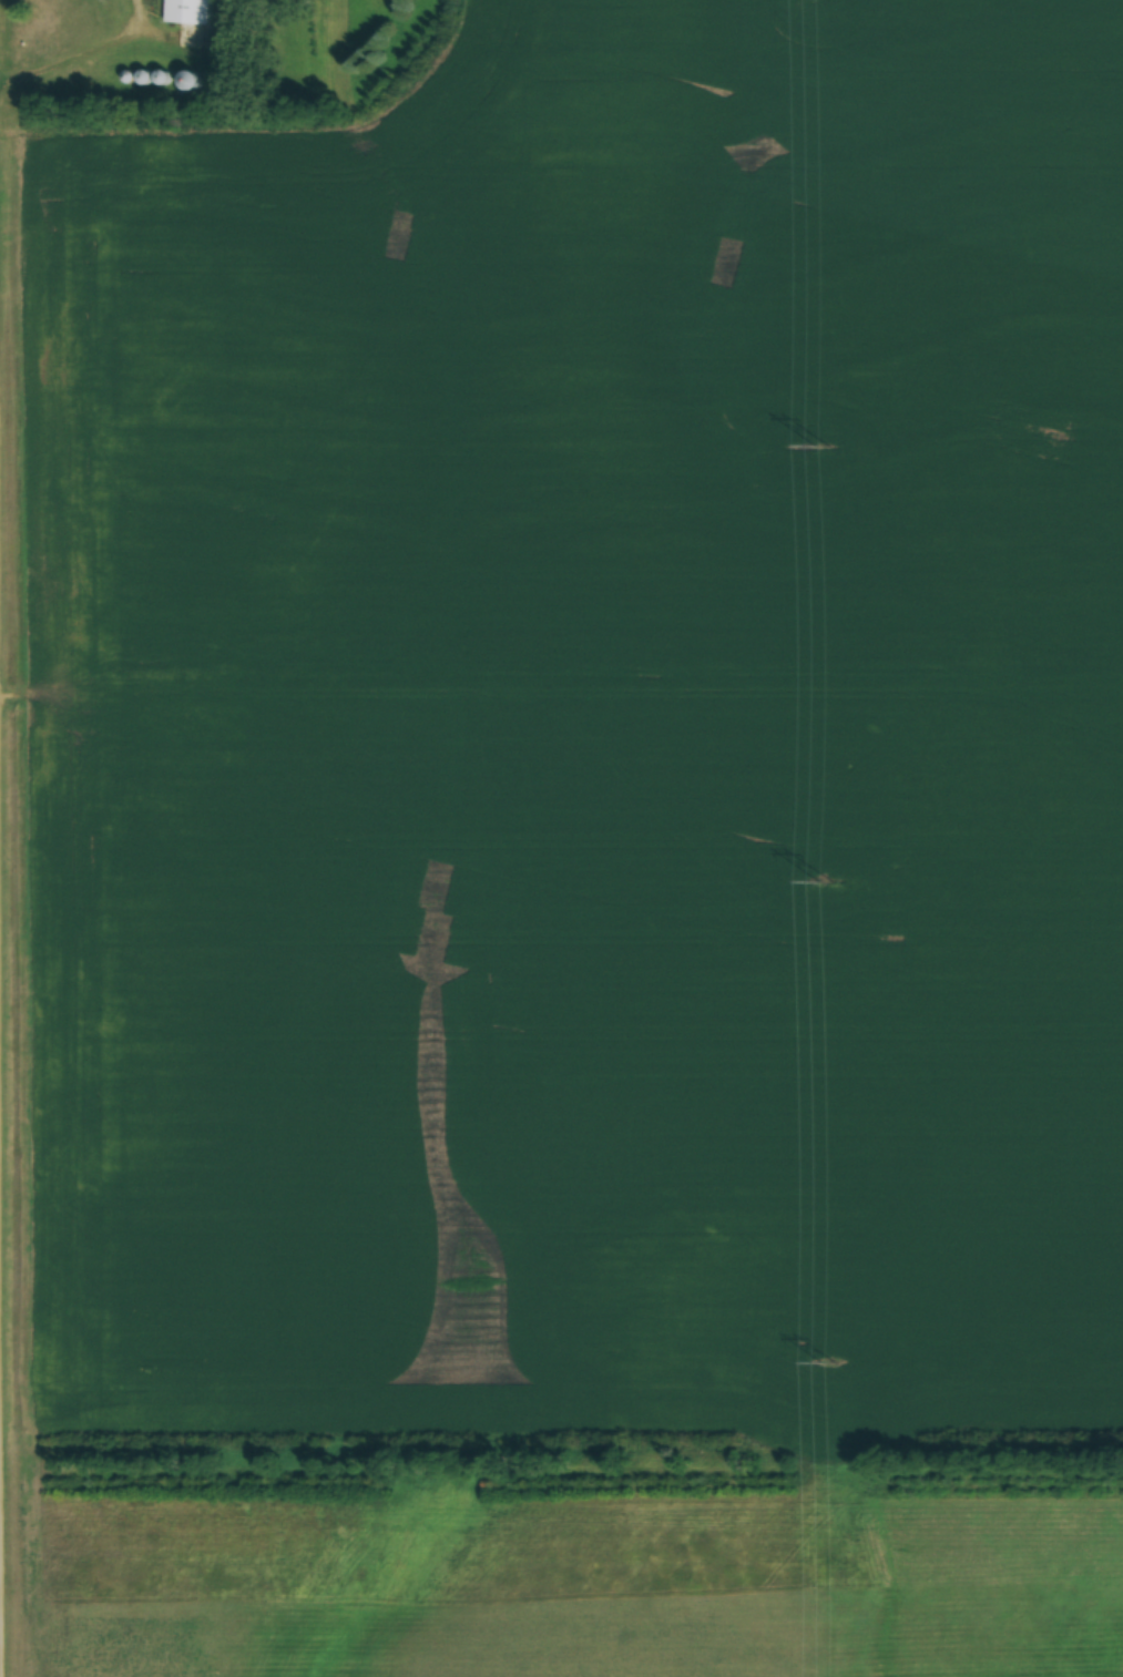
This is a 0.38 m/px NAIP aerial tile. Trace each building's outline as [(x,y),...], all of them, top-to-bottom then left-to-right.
[(210,25),(211,0),(166,0),(165,23),(210,25)] [(193,91),(196,75),(181,72),(178,88),(193,91)]
